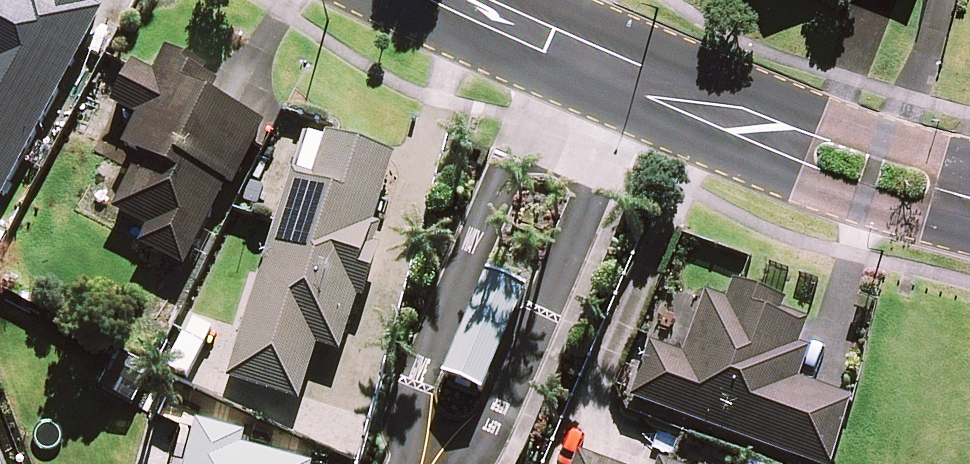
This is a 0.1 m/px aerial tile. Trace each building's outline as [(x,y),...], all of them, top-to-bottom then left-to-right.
[(100,17),(69,0),(0,0),(0,202),(100,17)] [(214,85),(143,45),(110,105),(137,121),(121,149),(140,160),(111,211),(147,231),(138,246),(180,270),(259,129),(206,99),(214,85)] [(395,160),(304,131),(225,381),(296,404),(314,346),(335,353),(395,160)] [(523,294),(485,277),(441,379),(479,395),(523,294)] [(681,354),(649,342),(626,401),(789,463),(835,463),(852,420),(845,418),(852,400),(795,378),(806,349),(795,345),(802,327),(773,315),(776,308),(730,290),(725,305),(703,297),(681,354)] [(154,374),(119,356),(106,381),(141,399),(154,374)] [(194,425),(184,463),(295,463),(239,450),(242,437),(194,425)]
